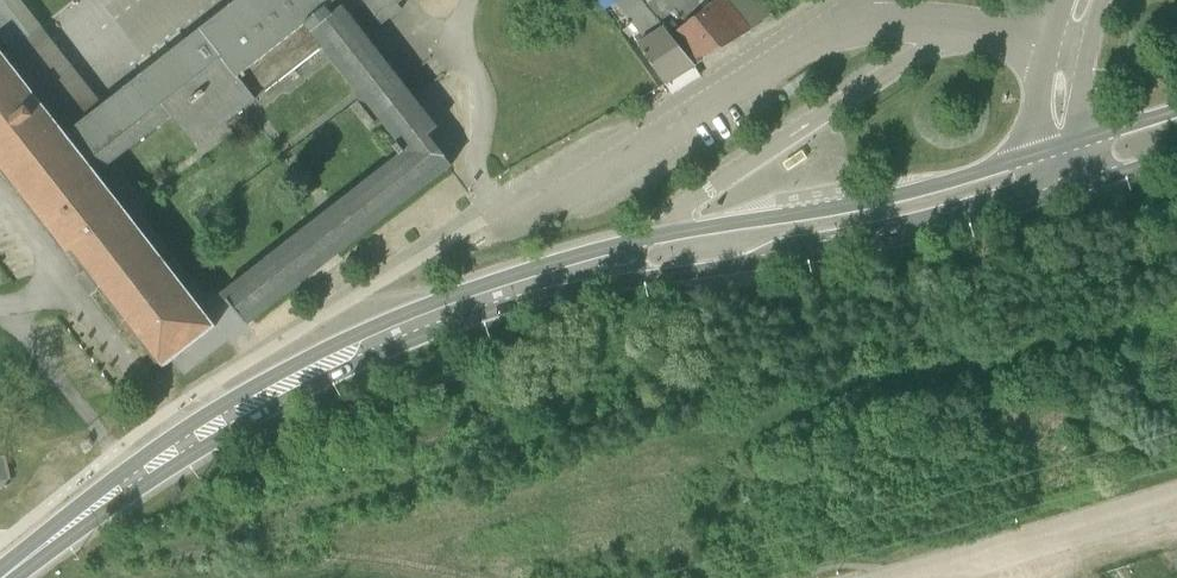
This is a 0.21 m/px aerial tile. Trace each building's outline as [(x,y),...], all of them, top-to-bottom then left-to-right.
[(50,424),(621,72),(576,0),(0,0),(0,361),(50,424)] [(642,0),(598,0),(605,10),(615,3),(627,20),(625,21),(634,35),(638,33),(634,37),(665,84),(694,66),(642,0)] [(694,66),(773,16),(760,0),(642,0),(694,66)] [(8,477),(6,478),(0,479),(0,487),(9,484),(8,477)]
